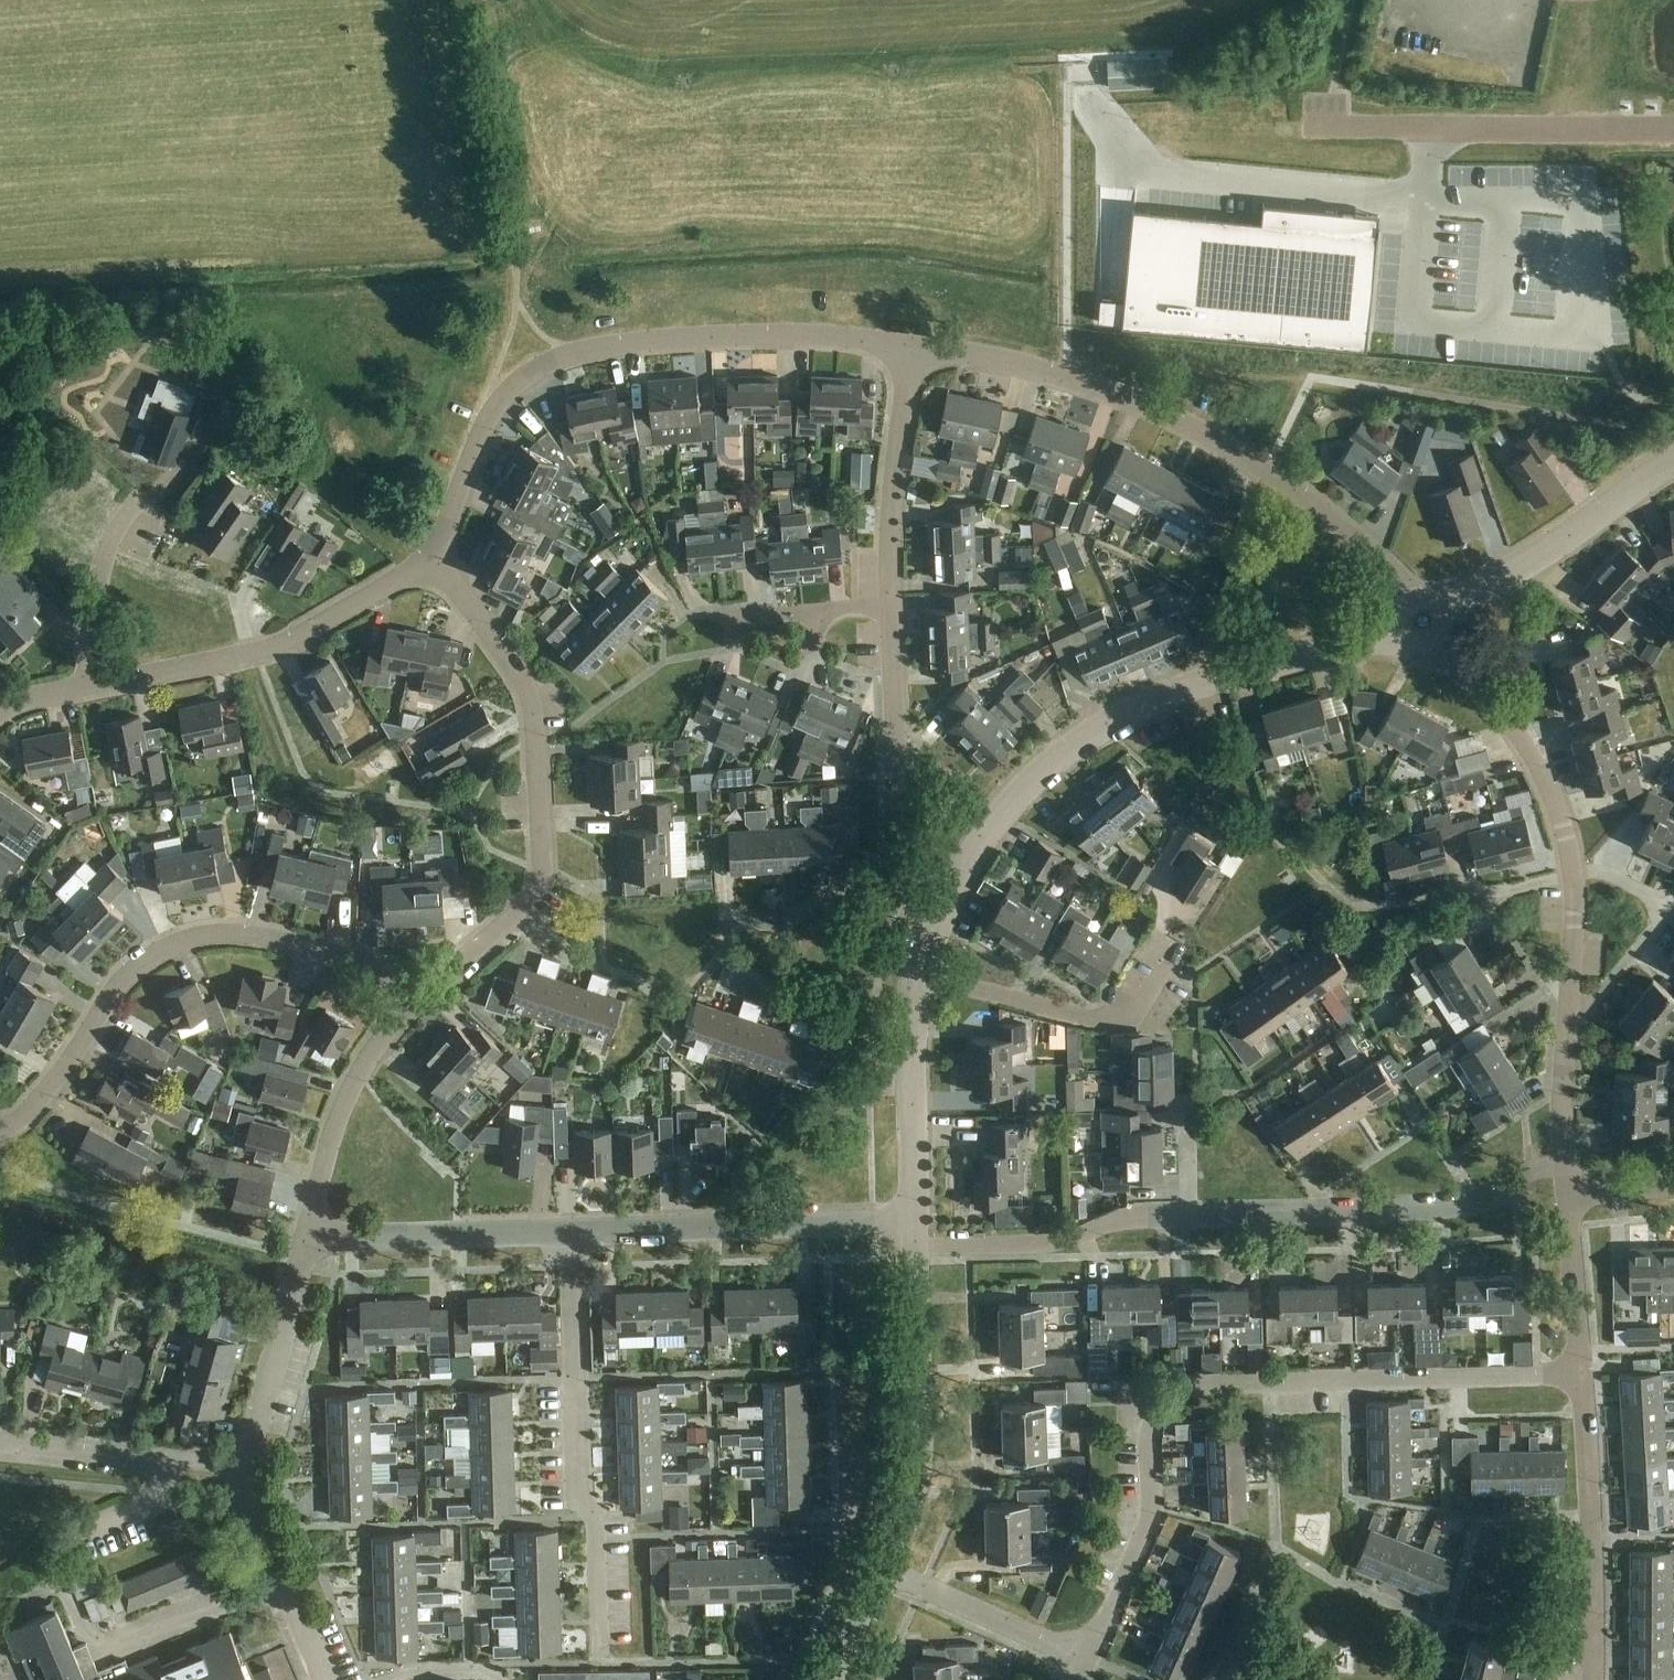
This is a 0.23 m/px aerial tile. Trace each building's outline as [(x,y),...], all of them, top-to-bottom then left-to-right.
[(1107,62),(1108,88),(1162,85),(1160,57),(1107,60),(1107,62)] [(1134,207),(1121,325),(1365,348),(1378,216),(1264,204),(1263,221),(1134,207)] [(717,401),(719,434),(742,435),(742,419),(755,419),(754,375),(730,376),(730,401),(717,401)] [(778,375),(754,375),(755,419),(769,419),(769,434),(792,434),(792,400),(778,400),(778,375)] [(673,378),(679,441),(717,438),(716,410),(701,411),(698,376),(673,378)] [(823,419),(836,420),(839,378),(814,376),(812,400),(800,400),(797,433),(822,435),(823,419)] [(640,444),(655,443),(679,441),(673,378),(649,380),(652,416),(637,417),(640,444)] [(839,378),(836,420),(849,421),(848,436),(873,438),(875,404),(861,403),(863,379),(839,378)] [(591,392),(601,434),(614,432),(616,443),(638,439),(632,408),(631,399),(618,402),(615,387),(591,392)] [(206,428),(217,399),(196,392),(188,412),(161,402),(143,450),(176,462),(190,422),(206,428)] [(559,423),(564,450),(566,454),(590,449),(587,437),(601,434),(591,392),(568,396),(573,421),(559,423)] [(953,436),(948,462),(939,460),(936,477),(957,482),(961,464),(975,398),(947,392),(938,433),(953,436)] [(975,398),(961,464),(974,467),(979,441),(994,445),(1003,404),(975,398)] [(1028,484),(1040,489),(1063,425),(1036,415),(1021,455),(1036,460),(1028,484)] [(1418,416),(1403,458),(1420,464),(1435,423),(1418,416)] [(1331,470),(1374,503),(1399,471),(1377,454),(1387,441),(1361,422),(1350,436),(1354,440),(1331,470)] [(1063,425),(1040,489),(1052,493),(1061,468),(1076,474),(1090,434),(1063,425)] [(1510,467),(1535,506),(1563,485),(1543,458),(1554,450),(1538,429),(1517,445),(1524,456),(1510,467)] [(521,442),(508,467),(545,488),(553,472),(561,476),(575,466),(566,454),(564,450),(549,430),(538,438),(528,446),(521,442)] [(1105,513),(1117,519),(1148,460),(1123,447),(1103,484),(1117,491),(1105,513)] [(869,486),(869,464),(870,452),(852,452),(852,464),(851,486),(869,486)] [(1430,495),(1446,544),(1481,532),(1467,492),(1483,487),(1473,456),(1448,464),(1455,487),(1430,495)] [(1148,460),(1117,519),(1128,525),(1139,504),(1153,511),(1173,473),(1148,460)] [(810,480),(812,462),(797,461),(796,479),(810,480)] [(992,498),(1000,470),(987,466),(979,494),(992,498)] [(529,524),(556,537),(557,538),(564,524),(548,517),(552,507),(539,500),(545,488),(508,467),(496,490),(515,500),(508,513),(529,524)] [(197,536),(228,557),(258,514),(242,502),(252,488),(223,468),(196,506),(211,517),(197,536)] [(720,486),(735,485),(735,477),(728,471),(720,472),(720,486)] [(773,471),(773,485),(794,485),(794,471),(773,471)] [(1173,473),(1153,511),(1166,517),(1155,539),(1167,545),(1198,486),(1173,473)] [(705,475),(706,488),(718,487),(717,474),(705,475)] [(1001,475),(994,499),(1007,503),(1014,478),(1001,475)] [(286,503),(295,509),(309,488),(300,482),(286,503)] [(666,482),(666,498),(679,498),(679,482),(666,482)] [(844,486),(827,486),(827,494),(845,492),(844,486)] [(1198,486),(1167,545),(1178,551),(1189,530),(1203,537),(1223,499),(1198,486)] [(1042,492),(1037,504),(1047,507),(1051,495),(1042,492)] [(630,501),(637,511),(647,505),(640,495),(630,501)] [(1063,497),(1055,522),(1068,526),(1076,502),(1063,497)] [(711,500),(718,567),(746,564),(745,550),(756,549),(758,570),(759,570),(756,539),(753,516),(740,517),(740,522),(726,524),(723,499),(711,500)] [(691,570),(718,567),(711,500),(698,502),(700,527),(686,528),(685,516),(669,518),(672,554),(689,553),(691,570)] [(1081,500),(1071,526),(1086,532),(1096,505),(1081,500)] [(790,501),(778,502),(779,512),(791,511),(790,501)] [(931,521),(932,550),(1000,547),(999,535),(997,535),(997,534),(973,535),(973,521),(981,521),(980,502),(946,504),(946,520),(931,521)] [(590,512),(608,537),(621,527),(604,503),(590,512)] [(1037,504),(1033,515),(1043,519),(1047,507),(1037,504)] [(619,510),(615,513),(620,520),(624,517),(619,510)] [(1653,547),(1673,577),(1673,576),(1673,511),(1670,511),(1672,541),(1653,547)] [(807,512),(794,514),(801,581),(830,578),(828,562),(843,561),(839,529),(823,531),(824,536),(810,537),(807,512)] [(756,539),(759,570),(770,569),(772,584),(801,581),(794,514),(782,515),(785,540),(768,541),(768,537),(756,539)] [(283,548),(269,571),(271,573),(295,588),(297,589),(304,578),(308,581),(309,580),(321,559),(328,563),(339,546),(328,539),(325,543),(319,540),(304,531),(306,529),(286,517),(273,539),(271,541),(283,548)] [(1034,543),(1053,534),(1052,526),(1032,519),(1034,543)] [(499,523),(487,546),(524,566),(531,552),(545,559),(556,537),(529,524),(523,535),(499,523)] [(1055,524),(1056,535),(1068,530),(1055,524)] [(1215,528),(1208,543),(1219,548),(1226,533),(1215,528)] [(1055,535),(1043,541),(1054,564),(1066,558),(1055,535)] [(1072,538),(1060,544),(1068,561),(1080,555),(1072,538)] [(524,566),(487,546),(474,569),(493,579),(487,590),(518,608),(519,609),(520,607),(531,586),(517,579),(524,566)] [(1624,546),(1604,568),(1633,594),(1644,582),(1658,594),(1673,577),(1653,547),(1641,561),(1624,546)] [(35,613),(34,612),(24,603),(39,588),(0,547),(0,631),(13,644),(24,633),(26,635),(41,620),(40,618),(35,613)] [(975,560),(998,559),(1001,559),(1000,547),(932,550),(933,578),(976,576),(975,560)] [(1015,547),(1015,558),(1031,559),(1031,547),(1015,547)] [(598,570),(647,618),(667,598),(636,568),(625,579),(607,561),(598,570)] [(1633,594),(1604,568),(1585,589),(1609,612),(1598,624),(1623,641),(1640,622),(1622,606),(1633,594)] [(607,596),(596,607),(627,638),(647,618),(598,570),(589,578),(607,596)] [(1000,572),(1000,589),(1029,587),(1028,571),(1000,572)] [(563,596),(563,595),(567,589),(561,585),(557,591),(548,597),(552,604),(563,596)] [(1151,585),(1139,590),(1166,652),(1192,641),(1175,602),(1161,608),(1151,585)] [(1137,618),(1123,624),(1140,663),(1166,652),(1139,590),(1128,595),(1137,618)] [(925,609),(926,636),(993,633),(992,621),(967,622),(966,608),(975,607),(975,592),(940,593),(940,608),(925,609)] [(1079,592),(1069,596),(1075,610),(1085,606),(1079,592)] [(558,609),(607,658),(627,638),(596,607),(586,618),(568,600),(558,609)] [(1202,600),(1198,618),(1211,622),(1216,604),(1202,600)] [(1086,605),(1085,606),(1114,674),(1140,663),(1123,624),(1110,630),(1100,607),(1088,612),(1086,605)] [(1114,674),(1085,606),(1075,610),(1077,616),(1075,617),(1085,640),(1071,646),(1088,685),(1114,674)] [(532,613),(520,607),(519,609),(518,608),(512,620),(521,625),(532,613)] [(587,678),(607,658),(558,609),(550,618),(568,636),(557,648),(587,678)] [(393,669),(410,672),(417,633),(390,628),(385,652),(372,649),(365,681),(389,686),(393,669)] [(417,633),(410,672),(425,676),(422,693),(447,698),(455,658),(441,655),(445,639),(417,633)] [(927,665),(935,665),(936,679),(968,678),(967,664),(969,664),(968,648),(993,647),(993,633),(926,636),(927,665)] [(1549,686),(1550,690),(1597,679),(1593,663),(1607,660),(1601,636),(1574,643),(1577,656),(1552,662),(1556,678),(1550,680),(1551,686),(1549,686)] [(1653,663),(1663,647),(1650,639),(1640,654),(1653,663)] [(306,701),(320,725),(330,743),(343,736),(332,718),(338,714),(333,704),(335,703),(352,693),(332,660),(307,675),(318,694),(306,701)] [(714,741),(726,746),(752,683),(725,672),(719,685),(709,681),(694,717),(707,723),(712,712),(724,717),(714,741)] [(277,681),(290,723),(310,717),(296,675),(277,681)] [(1591,708),(1594,720),(1622,714),(1616,690),(1601,694),(1597,679),(1550,690),(1551,696),(1553,696),(1555,701),(1561,700),(1564,715),(1591,708)] [(752,683),(726,746),(738,751),(748,727),(762,733),(779,694),(752,683)] [(797,751),(809,756),(835,694),(809,683),(802,700),(792,696),(779,726),(791,730),(794,723),(807,728),(797,751)] [(945,707),(957,720),(948,729),(968,749),(1015,700),(1006,691),(988,710),(977,700),(981,697),(968,684),(945,707)] [(1015,700),(968,749),(988,769),(1018,739),(1006,728),(1022,711),(1031,720),(1043,708),(1025,690),(1015,700)] [(1405,746),(1423,712),(1397,697),(1384,721),(1373,716),(1375,695),(1375,694),(1369,691),(1369,692),(1354,690),(1352,713),(1353,720),(1365,727),(1359,739),(1370,745),(1378,731),(1405,746)] [(835,694),(809,756),(821,761),(831,738),(844,744),(840,754),(855,761),(866,734),(852,727),(861,705),(835,694)] [(1319,696),(1292,704),(1303,742),(1330,734),(1336,753),(1348,750),(1337,714),(1325,717),(1319,696)] [(204,734),(205,740),(208,756),(244,749),(239,721),(224,723),(220,700),(181,708),(187,737),(204,734)] [(1303,742),(1292,704),(1264,712),(1272,739),(1260,743),(1267,768),(1290,762),(1286,747),(1303,742)] [(425,751),(440,776),(443,775),(469,759),(462,747),(498,727),(485,705),(438,732),(443,741),(425,751)] [(1423,712),(1405,746),(1422,755),(1417,765),(1434,775),(1450,746),(1440,740),(1448,725),(1423,712)] [(1569,763),(1570,767),(1617,756),(1613,740),(1627,736),(1622,714),(1594,720),(1597,733),(1572,739),(1576,755),(1571,756),(1572,762),(1569,763)] [(148,754),(141,717),(109,723),(118,769),(140,764),(143,781),(167,776),(162,751),(148,754)] [(391,736),(397,737),(399,724),(382,721),(391,736)] [(399,724),(397,737),(402,738),(416,730),(416,727),(399,724)] [(75,758),(71,731),(25,739),(31,774),(67,768),(71,789),(94,785),(89,756),(75,758)] [(590,757),(591,781),(640,779),(639,755),(644,755),(644,740),(616,742),(617,755),(590,757)] [(351,755),(345,745),(336,750),(342,760),(351,755)] [(1456,760),(1460,774),(1491,764),(1487,750),(1456,760)] [(1617,756),(1570,767),(1572,773),(1574,773),(1575,778),(1581,777),(1585,792),(1610,786),(1613,798),(1641,792),(1635,767),(1621,771),(1617,756)] [(1126,765),(1105,782),(1121,802),(1142,785),(1126,765)] [(716,771),(711,784),(715,785),(726,784),(731,784),(730,766),(718,767),(716,771)] [(762,766),(755,781),(772,780),(776,772),(762,766)] [(1441,780),(1444,794),(1456,791),(1487,782),(1483,770),(1483,768),(1441,780)] [(691,790),(710,788),(711,784),(716,771),(690,773),(691,790)] [(234,779),(236,794),(254,791),(252,776),(234,779)] [(640,779),(591,781),(593,806),(641,804),(640,779)] [(1105,782),(1084,799),(1100,819),(1121,802),(1105,782)] [(1142,785),(1121,802),(1137,822),(1158,805),(1142,785)] [(215,786),(196,790),(199,803),(218,798),(215,786)] [(821,801),(837,800),(837,787),(821,788),(821,801)] [(158,803),(172,801),(170,789),(155,791),(158,803)] [(730,806),(745,805),(744,790),(729,791),(730,806)] [(580,804),(577,791),(559,796),(562,808),(580,804)] [(1659,866),(1673,834),(1673,820),(1665,816),(1672,802),(1650,791),(1639,818),(1649,823),(1639,846),(1653,853),(1650,858),(1656,861),(1654,863),(1659,866)] [(2,841),(26,858),(36,844),(23,834),(34,819),(35,818),(0,792),(0,823),(9,830),(2,841)] [(241,811),(256,808),(253,794),(238,797),(241,811)] [(792,811),(793,797),(778,797),(778,811),(792,811)] [(1063,817),(1079,836),(1100,819),(1084,799),(1063,817)] [(646,803),(647,816),(674,814),(674,802),(646,803)] [(1121,802),(1100,819),(1116,839),(1137,822),(1121,802)] [(88,803),(78,806),(82,818),(92,814),(88,803)] [(1168,817),(1179,824),(1188,809),(1177,803),(1168,817)] [(806,828),(785,829),(787,871),(815,869),(812,806),(801,807),(801,819),(806,822),(806,828)] [(823,806),(812,806),(815,869),(843,868),(841,825),(819,827),(819,822),(823,817),(823,806)] [(1193,806),(1183,821),(1205,836),(1215,821),(1193,806)] [(1512,822),(1497,826),(1507,863),(1535,856),(1522,806),(1509,809),(1512,822)] [(767,809),(756,810),(760,873),(787,871),(785,829),(765,830),(765,826),(768,822),(767,809)] [(760,873),(756,810),(745,810),(746,823),(750,826),(751,831),(729,832),(732,875),(760,873)] [(1427,832),(1412,836),(1421,874),(1450,867),(1445,847),(1458,843),(1453,823),(1450,811),(1424,818),(1427,832)] [(314,819),(296,814),(294,824),(298,825),(296,833),(310,836),(314,819)] [(620,831),(621,855),(671,853),(669,830),(675,829),(674,814),(647,816),(647,829),(620,831)] [(1477,817),(1453,823),(1458,843),(1460,855),(1475,851),(1480,870),(1507,863),(1497,826),(1481,830),(1477,817)] [(1100,819),(1079,836),(1095,856),(1116,839),(1100,819)] [(202,848),(187,852),(194,890),(222,884),(218,863),(230,860),(223,828),(199,833),(202,848)] [(1233,836),(1231,835),(1223,830),(1222,829),(1214,840),(1225,847),(1233,836)] [(1394,881),(1421,874),(1412,836),(1395,840),(1392,829),(1381,832),(1381,831),(1368,834),(1376,865),(1389,861),(1394,881)] [(457,831),(449,831),(449,844),(457,844),(457,843),(457,831)] [(382,832),(383,847),(398,847),(397,832),(382,832)] [(274,891),(301,897),(310,858),(309,858),(283,852),(286,836),(273,833),(267,861),(280,864),(274,891)] [(1171,887),(1196,903),(1217,868),(1220,865),(1218,864),(1205,856),(1211,846),(1189,833),(1175,856),(1186,863),(1171,887)] [(1659,866),(1664,868),(1666,865),(1672,868),(1673,863),(1673,834),(1659,866)] [(10,867),(16,872),(26,858),(2,841),(0,840),(0,876),(2,877),(10,867)] [(194,890),(187,852),(159,857),(156,842),(142,845),(143,849),(146,863),(149,877),(162,874),(166,895),(194,890)] [(676,863),(694,861),(692,842),(675,843),(676,863)] [(1025,865),(1049,880),(1064,857),(1039,842),(1025,865)] [(310,858),(301,897),(329,903),(333,886),(346,889),(353,858),(311,848),(309,858),(310,858)] [(128,852),(131,866),(146,863),(143,849),(128,852)] [(1220,865),(1217,868),(1231,877),(1243,858),(1227,849),(1218,864),(1220,865)] [(62,885),(57,890),(60,893),(76,910),(77,910),(105,937),(125,917),(109,901),(118,892),(115,889),(124,880),(121,878),(127,872),(118,851),(107,863),(106,862),(97,872),(87,881),(76,870),(62,885)] [(991,867),(1003,876),(1013,861),(1001,852),(991,867)] [(671,853),(621,855),(622,880),(649,878),(650,891),(678,890),(677,876),(672,877),(671,853)] [(1123,881),(1138,890),(1151,868),(1137,859),(1123,881)] [(388,922),(418,920),(414,880),(395,881),(394,865),(370,868),(373,900),(386,899),(388,922)] [(414,880),(418,920),(445,918),(443,895),(456,894),(454,867),(425,869),(426,879),(414,880)] [(687,890),(689,890),(712,888),(711,874),(688,876),(687,876),(686,876),(687,890)] [(976,891),(995,902),(1001,906),(1009,893),(983,878),(977,889),(976,891)] [(985,930),(1008,944),(1030,908),(1017,901),(1023,891),(1013,885),(1009,893),(1001,906),(985,930)] [(35,938),(52,956),(59,949),(61,951),(69,942),(85,958),(105,937),(77,910),(76,910),(60,893),(48,906),(57,915),(50,923),(41,932),(35,938)] [(1053,956),(1076,970),(1098,934),(1086,927),(1092,918),(1070,904),(1053,931),(1064,938),(1053,956)] [(1030,908),(1008,944),(1030,958),(1057,913),(1047,906),(1041,916),(1030,908)] [(12,935),(25,932),(22,918),(9,921),(12,935)] [(1098,934),(1076,970),(1098,984),(1109,966),(1120,973),(1140,939),(1118,926),(1109,941),(1098,934)] [(1327,938),(1307,953),(1340,999),(1349,993),(1338,978),(1350,969),(1327,938)] [(1411,959),(1427,984),(1435,997),(1481,968),(1467,945),(1447,957),(1437,942),(1411,959)] [(14,987),(6,1002),(43,1023),(57,999),(33,984),(41,971),(45,964),(21,950),(3,981),(14,987)] [(1288,966),(1311,998),(1322,990),(1326,996),(1322,999),(1328,1007),(1332,1005),(1340,999),(1307,953),(1288,966)] [(508,1006),(533,1015),(552,959),(543,955),(537,973),(521,968),(516,981),(496,974),(485,1007),(506,1014),(508,1006)] [(533,1015),(558,1023),(571,984),(556,979),(562,962),(552,959),(533,1015)] [(1288,966),(1269,980),(1282,998),(1301,1026),(1310,1020),(1300,1006),(1311,998),(1288,966)] [(1435,997),(1443,1010),(1457,1031),(1484,1015),(1477,1005),(1497,992),(1481,968),(1435,997)] [(558,1023),(583,1032),(603,976),(593,972),(587,990),(571,984),(558,1023)] [(293,1036),(299,1008),(284,1005),(287,987),(277,985),(278,978),(254,973),(252,979),(245,978),(238,1009),(270,1017),(267,1030),(293,1036)] [(1435,1025),(1448,1024),(1427,988),(1420,975),(1405,976),(1391,984),(1400,1000),(1401,1010),(1382,976),(1373,977),(1381,991),(1382,1009),(1399,1008),(1407,1023),(1408,1036),(1416,1036),(1435,1025)] [(603,976),(583,1032),(609,1041),(622,1001),(606,996),(612,979),(603,976)] [(1262,1012),(1272,1026),(1283,1018),(1289,1026),(1293,1032),(1301,1026),(1282,998),(1269,980),(1249,994),(1262,1012)] [(1630,995),(1667,1026),(1673,1017),(1673,996),(1654,980),(1644,993),(1639,989),(1635,994),(1633,991),(1630,995)] [(205,1003),(197,983),(167,995),(179,1027),(209,1015),(215,1028),(228,1023),(217,998),(205,1003)] [(1220,1028),(1248,1065),(1263,1054),(1270,1048),(1260,1034),(1272,1026),(1262,1012),(1249,994),(1229,1009),(1235,1017),(1220,1028)] [(1667,1026),(1630,995),(1626,999),(1629,1002),(1625,1007),(1629,1010),(1619,1022),(1661,1056),(1669,1047),(1657,1038),(1667,1026)] [(709,1050),(734,1058),(753,1002),(744,999),(738,1016),(722,1011),(709,1050)] [(6,1002),(0,1011),(0,1040),(4,1034),(28,1049),(43,1023),(6,1002)] [(683,1042),(709,1050),(722,1011),(696,1002),(683,1042)] [(734,1058),(760,1067),(773,1027),(757,1022),(763,1005),(753,1002),(734,1058)] [(339,1056),(356,1027),(328,1010),(314,1033),(303,1026),(289,1051),(301,1058),(312,1039),(339,1056)] [(1345,1030),(1356,1022),(1348,1011),(1337,1019),(1345,1030)] [(760,1067),(786,1075),(804,1020),(794,1017),(789,1033),(773,1027),(760,1067)] [(804,1020),(786,1075),(811,1084),(824,1044),(808,1039),(814,1023),(804,1020)] [(963,1061),(963,1066),(1012,1065),(1012,1049),(1027,1049),(1026,1024),(998,1025),(998,1038),(971,1038),(972,1055),(967,1055),(967,1061),(963,1061)] [(458,1027),(439,1049),(468,1075),(480,1062),(487,1069),(503,1051),(483,1033),(475,1042),(458,1027)] [(1335,1039),(1348,1057),(1357,1052),(1360,1050),(1347,1031),(1335,1039)] [(134,1032),(121,1056),(158,1076),(171,1053),(182,1059),(189,1048),(165,1035),(159,1046),(134,1032)] [(665,1049),(672,1042),(662,1033),(656,1040),(665,1049)] [(1113,1034),(1113,1071),(1173,1070),(1172,1046),(1140,1047),(1140,1033),(1113,1034)] [(1441,1035),(1433,1040),(1436,1045),(1439,1049),(1446,1043),(1441,1035)] [(1447,1065),(1450,1063),(1464,1087),(1467,1085),(1467,1086),(1509,1059),(1493,1035),(1470,1050),(1464,1040),(1440,1055),(1447,1065)] [(275,1060),(275,1059),(280,1061),(289,1043),(279,1042),(280,1040),(262,1036),(257,1055),(275,1060)] [(468,1075),(439,1049),(419,1069),(440,1089),(432,1098),(461,1125),(470,1115),(449,1096),(468,1075)] [(1348,1057),(1366,1086),(1378,1104),(1399,1091),(1394,1083),(1405,1075),(1390,1053),(1379,1060),(1378,1059),(1367,1067),(1357,1052),(1348,1057)] [(302,1110),(309,1084),(281,1076),(284,1065),(246,1054),(242,1070),(267,1077),(261,1099),(302,1110)] [(674,1075),(679,1080),(688,1071),(673,1057),(674,1075)] [(1350,1077),(1337,1085),(1358,1117),(1378,1104),(1366,1086),(1348,1057),(1340,1062),(1350,1077)] [(1467,1086),(1475,1097),(1482,1109),(1472,1116),(1483,1133),(1512,1115),(1501,1098),(1524,1083),(1509,1059),(1467,1086)] [(1079,1071),(1079,1061),(1068,1061),(1068,1072),(1079,1071)] [(1606,1094),(1606,1102),(1654,1102),(1654,1086),(1670,1086),(1670,1062),(1642,1061),(1642,1074),(1615,1073),(1616,1089),(1609,1089),(1609,1094),(1606,1094)] [(999,1106),(1028,1105),(1028,1080),(1013,1081),(1012,1065),(963,1066),(963,1072),(967,1072),(967,1077),(972,1077),(973,1092),(999,1092),(999,1106)] [(1413,1086),(1423,1080),(1413,1065),(1404,1071),(1403,1071),(1413,1086)] [(552,1066),(551,1079),(568,1080),(569,1067),(552,1066)] [(1113,1071),(1114,1096),(1114,1110),(1142,1110),(1141,1097),(1173,1096),(1173,1070),(1113,1071)] [(153,1113),(154,1110),(157,1105),(158,1103),(164,1092),(140,1079),(134,1091),(119,1082),(109,1077),(96,1101),(133,1122),(141,1107),(153,1113)] [(1316,1078),(1307,1083),(1338,1130),(1358,1117),(1337,1085),(1326,1093),(1316,1078)] [(206,1102),(215,1086),(201,1079),(192,1094),(206,1102)] [(1083,1079),(1066,1079),(1066,1097),(1083,1097),(1083,1079)] [(1309,1103),(1297,1111),(1317,1143),(1338,1130),(1307,1083),(1300,1088),(1309,1103)] [(229,1102),(233,1087),(222,1085),(218,1099),(229,1102)] [(189,1109),(181,1104),(163,1094),(158,1103),(157,1105),(154,1110),(180,1125),(189,1109)] [(1067,1110),(1094,1109),(1094,1097),(1083,1097),(1066,1097),(1067,1110)] [(211,1116),(229,1121),(233,1104),(215,1100),(211,1116)] [(257,1107),(236,1101),(235,1105),(256,1111),(257,1107)] [(1654,1102),(1606,1102),(1606,1105),(1608,1105),(1609,1112),(1614,1112),(1615,1127),(1639,1128),(1639,1141),(1667,1142),(1668,1118),(1654,1118),(1654,1102)] [(537,1140),(554,1142),(553,1107),(526,1104),(524,1121),(506,1119),(503,1151),(507,1152),(505,1170),(534,1172),(537,1140)] [(553,1107),(554,1142),(555,1157),(575,1157),(576,1172),(589,1171),(589,1172),(590,1174),(591,1174),(593,1175),(594,1175),(596,1175),(597,1175),(599,1174),(600,1173),(600,1171),(614,1170),(613,1131),(574,1132),(575,1142),(568,1142),(567,1107),(553,1107)] [(246,1149),(285,1158),(291,1131),(255,1121),(257,1114),(241,1110),(236,1129),(249,1133),(246,1149)] [(697,1160),(726,1161),(725,1118),(697,1118),(697,1110),(679,1110),(679,1138),(691,1138),(691,1148),(697,1148),(697,1160)] [(1297,1156),(1317,1143),(1297,1111),(1285,1119),(1284,1117),(1282,1114),(1267,1124),(1265,1121),(1266,1121),(1261,1112),(1255,1116),(1264,1130),(1276,1149),(1287,1142),(1297,1156)] [(1068,1112),(1068,1126),(1090,1126),(1090,1112),(1068,1112)] [(1102,1115),(1102,1129),(1102,1141),(1103,1153),(1122,1153),(1162,1152),(1161,1126),(1151,1127),(1128,1127),(1128,1114),(1102,1115)] [(653,1129),(613,1131),(614,1170),(628,1170),(628,1171),(629,1172),(630,1173),(631,1174),(633,1175),(634,1175),(636,1174),(637,1174),(638,1173),(638,1172),(639,1170),(654,1169),(654,1154),(674,1153),(672,1115),(659,1116),(660,1139),(653,1139),(653,1129)] [(144,1142),(150,1131),(136,1123),(130,1134),(144,1142)] [(985,1183),(976,1183),(977,1207),(996,1207),(996,1225),(1034,1224),(1033,1203),(1006,1204),(1006,1189),(1022,1188),(1021,1141),(1028,1141),(1027,1124),(989,1126),(989,1152),(984,1153),(985,1183)] [(485,1125),(473,1140),(500,1142),(501,1126),(485,1125)] [(77,1154),(73,1161),(98,1174),(102,1167),(132,1183),(143,1162),(160,1171),(168,1156),(132,1137),(127,1148),(90,1128),(76,1153),(77,1154)] [(265,1215),(274,1184),(253,1178),(256,1166),(195,1150),(191,1163),(242,1176),(234,1207),(265,1215)] [(1103,1153),(1103,1177),(1103,1191),(1130,1190),(1130,1177),(1162,1176),(1162,1152),(1122,1153),(1103,1153)] [(1065,1159),(1066,1186),(1087,1185),(1086,1158),(1065,1159)] [(1073,1216),(1085,1216),(1084,1198),(1072,1198),(1073,1216)] [(18,1248),(15,1260),(26,1262),(29,1250),(30,1247),(30,1245),(20,1242),(19,1244),(18,1248)] [(1631,1291),(1646,1291),(1647,1310),(1661,1310),(1660,1247),(1630,1247),(1631,1291)] [(1661,1310),(1673,1310),(1673,1303),(1673,1247),(1660,1247),(1661,1310)] [(1486,1311),(1485,1276),(1457,1277),(1458,1282),(1444,1282),(1445,1332),(1470,1331),(1470,1311),(1486,1311)] [(1485,1276),(1486,1303),(1503,1303),(1504,1330),(1530,1330),(1529,1295),(1514,1296),(1514,1276),(1485,1276)] [(1425,1283),(1397,1284),(1398,1316),(1414,1315),(1415,1339),(1441,1338),(1440,1312),(1426,1312),(1425,1283)] [(1160,1284),(1133,1285),(1134,1317),(1148,1316),(1148,1339),(1151,1339),(1162,1338),(1174,1338),(1175,1338),(1174,1311),(1161,1312),(1160,1284)] [(1398,1316),(1397,1284),(1369,1285),(1370,1313),(1356,1313),(1357,1340),(1382,1339),(1381,1316),(1398,1316)] [(1090,1315),(1091,1340),(1091,1341),(1106,1340),(1115,1340),(1115,1336),(1114,1317),(1116,1317),(1131,1317),(1134,1317),(1133,1285),(1104,1286),(1105,1314),(1090,1315)] [(1337,1285),(1308,1286),(1309,1318),(1327,1317),(1328,1340),(1352,1340),(1352,1315),(1338,1315),(1337,1285)] [(1309,1318),(1308,1286),(1281,1286),(1281,1315),(1267,1315),(1268,1341),(1293,1341),(1293,1318),(1309,1318)] [(794,1288),(759,1289),(760,1330),(795,1329),(796,1340),(811,1340),(810,1305),(794,1305),(794,1288)] [(1000,1304),(1001,1332),(1044,1330),(1044,1304),(1078,1303),(1078,1288),(1032,1289),(1033,1303),(1000,1304)] [(1204,1342),(1204,1322),(1214,1322),(1220,1322),(1221,1322),(1220,1288),(1192,1288),(1192,1294),(1178,1294),(1179,1343),(1193,1342),(1204,1342)] [(1220,1288),(1221,1322),(1237,1322),(1237,1334),(1239,1335),(1239,1342),(1247,1342),(1262,1341),(1262,1315),(1249,1316),(1249,1288),(1221,1288),(1220,1288)] [(760,1330),(759,1289),(725,1290),(725,1307),(710,1308),(711,1343),(726,1343),(726,1332),(760,1330)] [(166,1304),(178,1307),(182,1294),(170,1291),(166,1304)] [(667,1292),(651,1293),(653,1334),(687,1333),(687,1344),(702,1344),(701,1308),(686,1309),(685,1292),(667,1292)] [(601,1312),(602,1338),(603,1338),(604,1364),(620,1363),(620,1335),(653,1334),(651,1293),(615,1294),(616,1311),(601,1312)] [(503,1297),(504,1338),(537,1337),(538,1350),(529,1350),(529,1371),(555,1370),(553,1313),(537,1314),(536,1296),(503,1297)] [(469,1340),(504,1338),(503,1297),(467,1299),(467,1316),(453,1317),(454,1353),(470,1352),(469,1340)] [(393,1301),(395,1342),(426,1341),(427,1353),(449,1353),(448,1307),(426,1308),(426,1300),(393,1301)] [(395,1342),(393,1301),(358,1302),(359,1319),(345,1320),(346,1356),(363,1356),(362,1343),(395,1342)] [(186,1357),(183,1367),(230,1380),(235,1362),(239,1363),(244,1344),(219,1337),(227,1309),(201,1302),(191,1340),(197,1342),(192,1359),(186,1357)] [(0,1364),(1,1337),(15,1337),(15,1311),(0,1310),(0,1364)] [(46,1333),(39,1358),(52,1362),(45,1388),(62,1392),(63,1389),(83,1394),(96,1347),(86,1344),(85,1350),(68,1345),(72,1329),(49,1323),(46,1333)] [(1642,1344),(1659,1344),(1659,1326),(1642,1327),(1642,1344)] [(1002,1358),(1015,1358),(1034,1357),(1035,1371),(1066,1370),(1069,1374),(1081,1374),(1080,1355),(1045,1356),(1044,1330),(1001,1332),(1002,1358)] [(1107,1374),(1106,1340),(1091,1341),(1091,1340),(1088,1340),(1089,1374),(1107,1374)] [(1476,1367),(1497,1366),(1496,1344),(1475,1345),(1476,1367)] [(96,1347),(83,1394),(104,1400),(103,1404),(119,1408),(126,1383),(139,1386),(146,1360),(124,1354),(122,1360),(105,1355),(106,1349),(96,1347)] [(1181,1347),(1169,1347),(1169,1360),(1181,1360),(1181,1347)] [(790,1364),(801,1363),(801,1353),(789,1353),(790,1364)] [(436,1372),(450,1371),(450,1356),(435,1357),(436,1372)] [(472,1356),(452,1356),(453,1375),(473,1375),(472,1356)] [(162,1382),(166,1365),(154,1362),(150,1379),(162,1382)] [(341,1380),(354,1380),(354,1365),(341,1365),(341,1380)] [(230,1380),(183,1367),(180,1378),(187,1379),(182,1397),(176,1395),(169,1418),(195,1425),(198,1411),(224,1418),(229,1400),(225,1399),(230,1380)] [(1622,1405),(1664,1402),(1664,1398),(1662,1379),(1665,1379),(1666,1381),(1673,1380),(1673,1368),(1662,1369),(1662,1372),(1621,1375),(1622,1405)] [(1003,1403),(1004,1430),(1047,1429),(1046,1403),(1067,1402),(1087,1401),(1087,1380),(1065,1380),(1065,1381),(1066,1388),(1036,1389),(1036,1402),(1003,1403)] [(765,1408),(759,1408),(759,1405),(738,1406),(739,1417),(765,1416),(765,1413),(806,1412),(805,1381),(764,1383),(765,1408)] [(617,1387),(618,1417),(659,1416),(659,1412),(659,1391),(663,1391),(663,1393),(684,1393),(684,1382),(657,1383),(657,1386),(617,1387)] [(724,1400),(740,1399),(739,1385),(724,1385),(724,1400)] [(403,1403),(416,1402),(416,1390),(402,1390),(403,1403)] [(328,1397),(329,1427),(370,1426),(370,1422),(369,1402),(374,1401),(374,1403),(395,1402),(394,1391),(368,1392),(368,1396),(328,1397)] [(470,1393),(471,1416),(466,1417),(466,1414),(444,1415),(445,1426),(451,1426),(471,1425),(471,1423),(512,1421),(511,1392),(470,1393)] [(1368,1402),(1369,1432),(1410,1431),(1410,1427),(1409,1407),(1424,1406),(1424,1397),(1408,1398),(1408,1401),(1368,1402)] [(1624,1434),(1665,1432),(1665,1428),(1664,1408),(1667,1408),(1667,1410),(1673,1410),(1673,1398),(1664,1398),(1664,1402),(1622,1405),(1624,1434)] [(618,1417),(619,1447),(660,1446),(660,1442),(660,1422),(664,1422),(664,1423),(685,1422),(685,1412),(659,1412),(659,1416),(618,1417)] [(766,1437),(761,1437),(761,1434),(739,1435),(740,1443),(740,1447),(751,1447),(766,1447),(766,1444),(807,1442),(806,1412),(765,1413),(765,1416),(766,1437)] [(1211,1418),(1191,1419),(1191,1422),(1191,1426),(1210,1426),(1212,1426),(1211,1418)] [(370,1426),(329,1427),(329,1457),(370,1455),(370,1452),(390,1451),(390,1432),(396,1431),(396,1421),(370,1422),(370,1426)] [(425,1445),(425,1456),(425,1458),(426,1458),(446,1457),(457,1457),(472,1457),(472,1452),(513,1451),(512,1421),(471,1423),(471,1425),(451,1426),(452,1444),(445,1445),(426,1445),(425,1445)] [(1208,1438),(1209,1454),(1209,1458),(1244,1456),(1243,1428),(1210,1430),(1210,1426),(1191,1426),(1191,1422),(1175,1423),(1176,1439),(1208,1438)] [(1512,1423),(1501,1423),(1502,1434),(1513,1434),(1512,1423)] [(398,1439),(416,1438),(416,1424),(397,1425),(398,1439)] [(1430,1436),(1439,1435),(1439,1426),(1430,1426),(1430,1436)] [(1369,1432),(1370,1462),(1412,1461),(1411,1457),(1411,1436),(1425,1436),(1425,1427),(1410,1427),(1410,1431),(1369,1432)] [(1626,1464),(1667,1462),(1666,1458),(1665,1438),(1669,1437),(1669,1439),(1673,1439),(1673,1427),(1665,1428),(1665,1432),(1624,1434),(1626,1464)] [(1047,1429),(1004,1430),(1005,1457),(1037,1456),(1048,1456),(1047,1429)] [(721,1443),(740,1443),(739,1435),(739,1432),(721,1433),(721,1443)] [(1472,1462),(1473,1474),(1473,1493),(1504,1492),(1503,1451),(1501,1451),(1479,1451),(1479,1436),(1453,1437),(1453,1462),(1472,1462)] [(1501,1436),(1501,1451),(1503,1451),(1504,1492),(1535,1492),(1534,1450),(1531,1451),(1509,1451),(1509,1436),(1501,1436)] [(1530,1436),(1531,1451),(1534,1450),(1535,1492),(1565,1491),(1565,1450),(1539,1450),(1539,1436),(1530,1436)] [(619,1447),(620,1477),(661,1476),(661,1472),(660,1451),(665,1451),(665,1453),(686,1452),(686,1441),(675,1442),(660,1442),(660,1446),(619,1447)] [(766,1447),(767,1466),(762,1466),(762,1464),(740,1465),(741,1473),(741,1476),(767,1476),(767,1474),(808,1472),(807,1442),(766,1444),(766,1447)] [(329,1457),(330,1487),(371,1485),(371,1481),(371,1461),(376,1461),(376,1462),(397,1461),(396,1451),(390,1451),(370,1452),(370,1455),(329,1457)] [(472,1452),(472,1457),(473,1476),(467,1476),(467,1474),(446,1474),(447,1486),(473,1485),(473,1482),(514,1480),(513,1451),(472,1452)] [(1209,1466),(1210,1481),(1210,1486),(1246,1485),(1244,1456),(1209,1458),(1209,1454),(1193,1454),(1193,1467),(1209,1466)] [(1037,1456),(1037,1457),(1037,1471),(1069,1470),(1073,1473),(1085,1472),(1084,1455),(1068,1455),(1060,1455),(1048,1456),(1037,1456)] [(1190,1456),(1180,1456),(1180,1465),(1191,1465),(1190,1456)] [(1411,1466),(1426,1465),(1426,1456),(1411,1457),(1412,1461),(1370,1462),(1371,1492),(1412,1491),(1411,1466)] [(1434,1456),(1426,1456),(1426,1465),(1434,1465),(1434,1456)] [(710,1457),(694,1457),(688,1465),(688,1473),(710,1472),(710,1457)] [(1628,1494),(1668,1492),(1668,1487),(1667,1467),(1670,1467),(1670,1469),(1673,1469),(1673,1457),(1666,1458),(1667,1462),(1626,1464),(1628,1494)] [(740,1465),(731,1465),(732,1473),(741,1473),(740,1465)] [(399,1467),(400,1483),(419,1482),(418,1466),(399,1467)] [(661,1481),(666,1480),(666,1482),(687,1482),(687,1471),(661,1472),(661,1476),(620,1477),(621,1507),(662,1506),(661,1481)] [(767,1474),(767,1476),(768,1498),(752,1499),(753,1524),(779,1523),(778,1504),(809,1503),(808,1472),(767,1474)] [(430,1484),(443,1484),(443,1474),(430,1474),(430,1484)] [(1090,1479),(1077,1479),(1077,1492),(1090,1492),(1090,1479)] [(372,1490),(376,1490),(376,1491),(398,1491),(397,1480),(371,1481),(371,1485),(330,1487),(331,1516),(372,1515),(372,1490)] [(473,1482),(473,1485),(474,1505),(468,1505),(468,1503),(447,1504),(447,1516),(474,1515),(474,1511),(515,1510),(514,1480),(473,1482)] [(1210,1486),(1210,1481),(1194,1482),(1194,1495),(1210,1494),(1211,1514),(1247,1513),(1246,1485),(1210,1486)] [(1669,1496),(1672,1496),(1672,1499),(1673,1499),(1673,1487),(1668,1487),(1668,1492),(1628,1494),(1629,1524),(1670,1521),(1669,1496)] [(988,1503),(988,1531),(1031,1529),(1046,1528),(1046,1510),(1049,1510),(1049,1488),(1019,1488),(1019,1502),(988,1503)] [(670,1528),(690,1527),(689,1505),(669,1506),(670,1528)] [(1357,1566),(1384,1577),(1400,1539),(1396,1538),(1377,1530),(1383,1516),(1375,1513),(1369,1528),(1371,1530),(1357,1566)] [(723,1528),(733,1528),(732,1516),(722,1516),(723,1528)] [(1384,1577),(1412,1589),(1428,1551),(1424,1549),(1404,1541),(1410,1527),(1401,1523),(1396,1538),(1400,1539),(1384,1577)] [(1204,1546),(1198,1560),(1197,1563),(1230,1578),(1241,1552),(1210,1538),(1211,1535),(1195,1528),(1190,1539),(1204,1546)] [(1031,1529),(988,1531),(989,1558),(1021,1557),(1021,1570),(1053,1569),(1052,1555),(1031,1555),(1031,1529)] [(516,1532),(516,1557),(512,1557),(512,1555),(490,1556),(491,1567),(517,1567),(517,1562),(558,1561),(557,1531),(516,1532)] [(373,1538),(374,1568),(415,1566),(415,1562),(415,1542),(419,1542),(419,1543),(441,1543),(440,1533),(414,1533),(414,1537),(373,1538)] [(1428,1551),(1412,1589),(1440,1600),(1455,1562),(1431,1552),(1437,1538),(1429,1535),(1424,1549),(1428,1551)] [(757,1539),(746,1539),(747,1549),(757,1549),(757,1541),(757,1539)] [(698,1540),(685,1540),(685,1541),(685,1548),(698,1548),(698,1544),(698,1541),(698,1540)] [(792,1556),(811,1555),(811,1540),(792,1541),(792,1556)] [(757,1549),(757,1558),(761,1558),(763,1598),(793,1597),(792,1556),(766,1557),(766,1541),(757,1541),(757,1549)] [(727,1543),(728,1559),(728,1560),(732,1559),(733,1599),(763,1598),(761,1558),(757,1558),(737,1558),(736,1542),(727,1543)] [(698,1548),(698,1560),(701,1560),(702,1600),(733,1599),(732,1559),(728,1560),(728,1559),(707,1560),(707,1543),(698,1544),(698,1548)] [(701,1560),(698,1560),(676,1560),(675,1544),(650,1545),(651,1571),(670,1570),(671,1601),(702,1600),(701,1560)] [(1193,1571),(1187,1585),(1185,1589),(1218,1603),(1230,1578),(1197,1563),(1198,1560),(1183,1553),(1183,1554),(1169,1547),(1164,1558),(1178,1565),(1193,1571)] [(1631,1581),(1672,1581),(1672,1587),(1673,1587),(1673,1577),(1672,1577),(1672,1558),(1673,1558),(1673,1548),(1672,1548),(1672,1551),(1631,1551),(1631,1581)] [(127,1610),(207,1577),(196,1550),(116,1584),(127,1610)] [(517,1562),(517,1567),(518,1586),(513,1586),(513,1585),(491,1585),(492,1597),(518,1597),(517,1592),(559,1591),(558,1561),(517,1562)] [(78,1597),(106,1586),(96,1562),(68,1573),(78,1597)] [(374,1568),(375,1597),(416,1596),(416,1592),(415,1571),(420,1571),(420,1572),(442,1572),(441,1562),(415,1562),(415,1566),(374,1568)] [(1182,1596),(1175,1611),(1174,1614),(1207,1629),(1218,1603),(1185,1589),(1187,1585),(1172,1579),(1167,1590),(1182,1596)] [(1631,1610),(1672,1610),(1672,1617),(1673,1617),(1673,1607),(1672,1607),(1672,1587),(1672,1581),(1631,1581),(1631,1610)] [(1041,1588),(1029,1613),(1045,1620),(1046,1617),(1056,1595),(1041,1588)] [(375,1597),(376,1627),(417,1626),(417,1622),(417,1600),(421,1600),(421,1602),(443,1602),(443,1591),(416,1592),(416,1596),(375,1597)] [(517,1592),(518,1597),(518,1616),(514,1616),(514,1614),(492,1615),(493,1627),(519,1626),(519,1622),(560,1620),(559,1591),(517,1592)] [(268,1668),(266,1669),(248,1676),(243,1664),(241,1658),(230,1632),(185,1650),(188,1656),(161,1667),(157,1656),(129,1668),(126,1659),(98,1671),(84,1677),(73,1650),(56,1610),(54,1610),(51,1602),(41,1606),(44,1614),(29,1620),(5,1629),(7,1634),(16,1657),(20,1656),(31,1679),(273,1679),(268,1668)] [(1171,1622),(1164,1636),(1162,1640),(1195,1655),(1207,1629),(1174,1614),(1175,1611),(1160,1604),(1156,1615),(1171,1622)] [(1631,1640),(1672,1640),(1672,1646),(1673,1646),(1673,1636),(1672,1636),(1672,1617),(1672,1610),(1631,1610),(1631,1640)] [(444,1619),(443,1619),(443,1621),(443,1623),(462,1623),(461,1611),(444,1612),(444,1619)] [(519,1626),(520,1647),(504,1647),(505,1656),(521,1655),(520,1652),(561,1650),(560,1620),(519,1622),(519,1626)] [(417,1630),(422,1630),(422,1632),(444,1631),(443,1623),(443,1621),(417,1622),(417,1626),(376,1627),(377,1657),(418,1656),(417,1630)] [(475,1623),(476,1645),(491,1645),(490,1622),(475,1623)] [(463,1623),(449,1624),(450,1638),(463,1637),(464,1637),(463,1623)] [(1164,1636),(1149,1629),(1144,1641),(1159,1647),(1151,1666),(1183,1679),(1184,1679),(1195,1655),(1162,1640),(1164,1636)] [(1488,1637),(1486,1644),(1506,1650),(1508,1643),(1488,1637)] [(1631,1670),(1672,1670),(1672,1676),(1673,1676),(1673,1666),(1672,1666),(1672,1646),(1672,1640),(1631,1640),(1631,1670)] [(1464,1668),(1499,1677),(1498,1679),(1514,1679),(1516,1673),(1500,1669),(1506,1650),(1486,1644),(1472,1641),(1464,1668)] [(915,1660),(916,1679),(959,1679),(958,1659),(979,1658),(978,1644),(947,1645),(947,1659),(915,1660)] [(1461,1679),(1498,1679),(1499,1677),(1464,1668),(1461,1679)] [(1631,1670),(1631,1679),(1672,1679),(1672,1676),(1672,1670),(1631,1670)] [(566,1672),(566,1679),(580,1679),(579,1671),(566,1672)] [(579,1671),(580,1679),(593,1679),(593,1671),(579,1671)] [(593,1671),(593,1679),(607,1679),(607,1671),(593,1671)] [(607,1671),(607,1679),(621,1679),(621,1671),(607,1671)] [(621,1671),(621,1679),(635,1679),(635,1671),(621,1671)] [(635,1671),(635,1679),(649,1679),(649,1671),(635,1671)] [(687,1679),(700,1679),(700,1671),(687,1671),(687,1679)] [(552,1672),(538,1672),(538,1679),(552,1679),(552,1672)] [(552,1672),(552,1679),(566,1679),(566,1672),(552,1672)]
